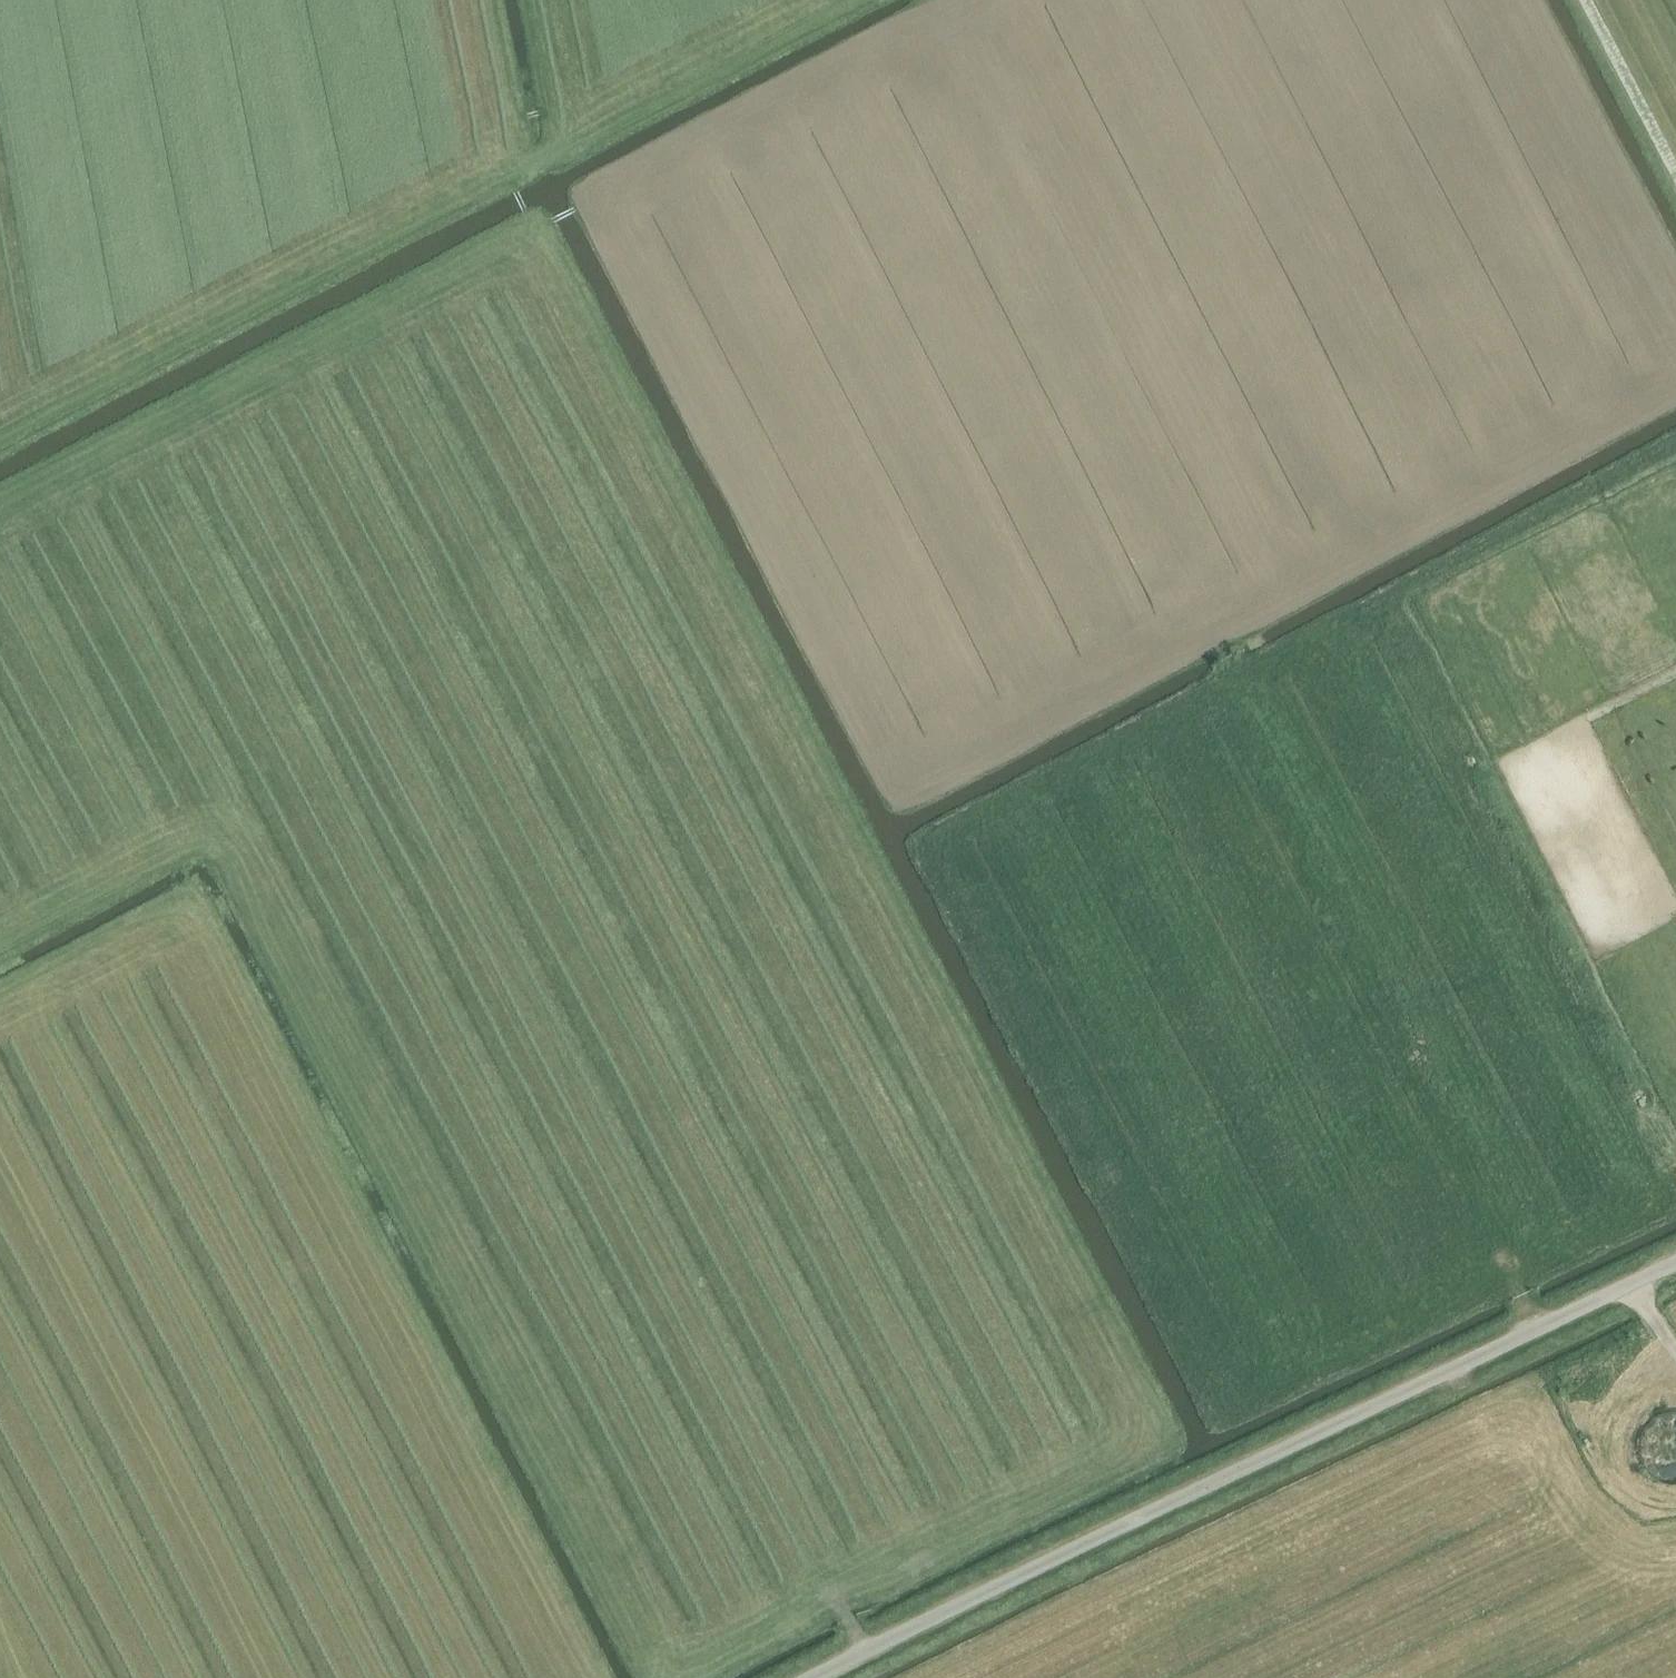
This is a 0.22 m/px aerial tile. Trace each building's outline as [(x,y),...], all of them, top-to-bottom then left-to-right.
[(1670,1402),(1663,1403),(1655,1405),(1650,1409),(1645,1413),(1641,1418),(1638,1423),(1636,1430),(1635,1437),(1636,1445),(1638,1450),(1640,1456),(1644,1461),(1649,1466),(1657,1470),(1665,1472),(1669,1473),(1675,1472),(1675,1402),(1670,1402)]
